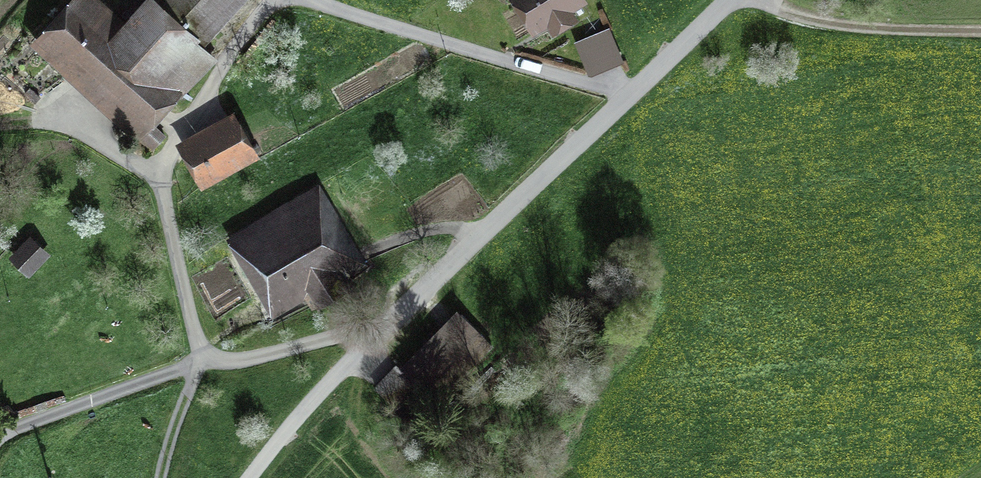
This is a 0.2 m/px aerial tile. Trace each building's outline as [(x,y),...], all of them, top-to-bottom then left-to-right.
[(127,21),(105,0),(85,0),(47,39),(52,43),(50,44),(63,57),(68,52),(144,125),(210,56),(199,45),(243,0),(148,0),(127,21)] [(536,26),(552,17),(559,28),(576,18),(569,6),(579,0),(521,0),(536,26)] [(593,68),(620,56),(608,28),(581,40),(593,68)] [(189,150),(205,181),(252,156),(236,125),(189,150)] [(336,266),(349,259),(319,202),(241,244),(271,301),(302,285),(313,305),(347,287),(336,266)] [(51,256),(30,236),(2,265),(24,285),(51,256)] [(397,405),(417,384),(396,364),(376,384),(397,405)]
